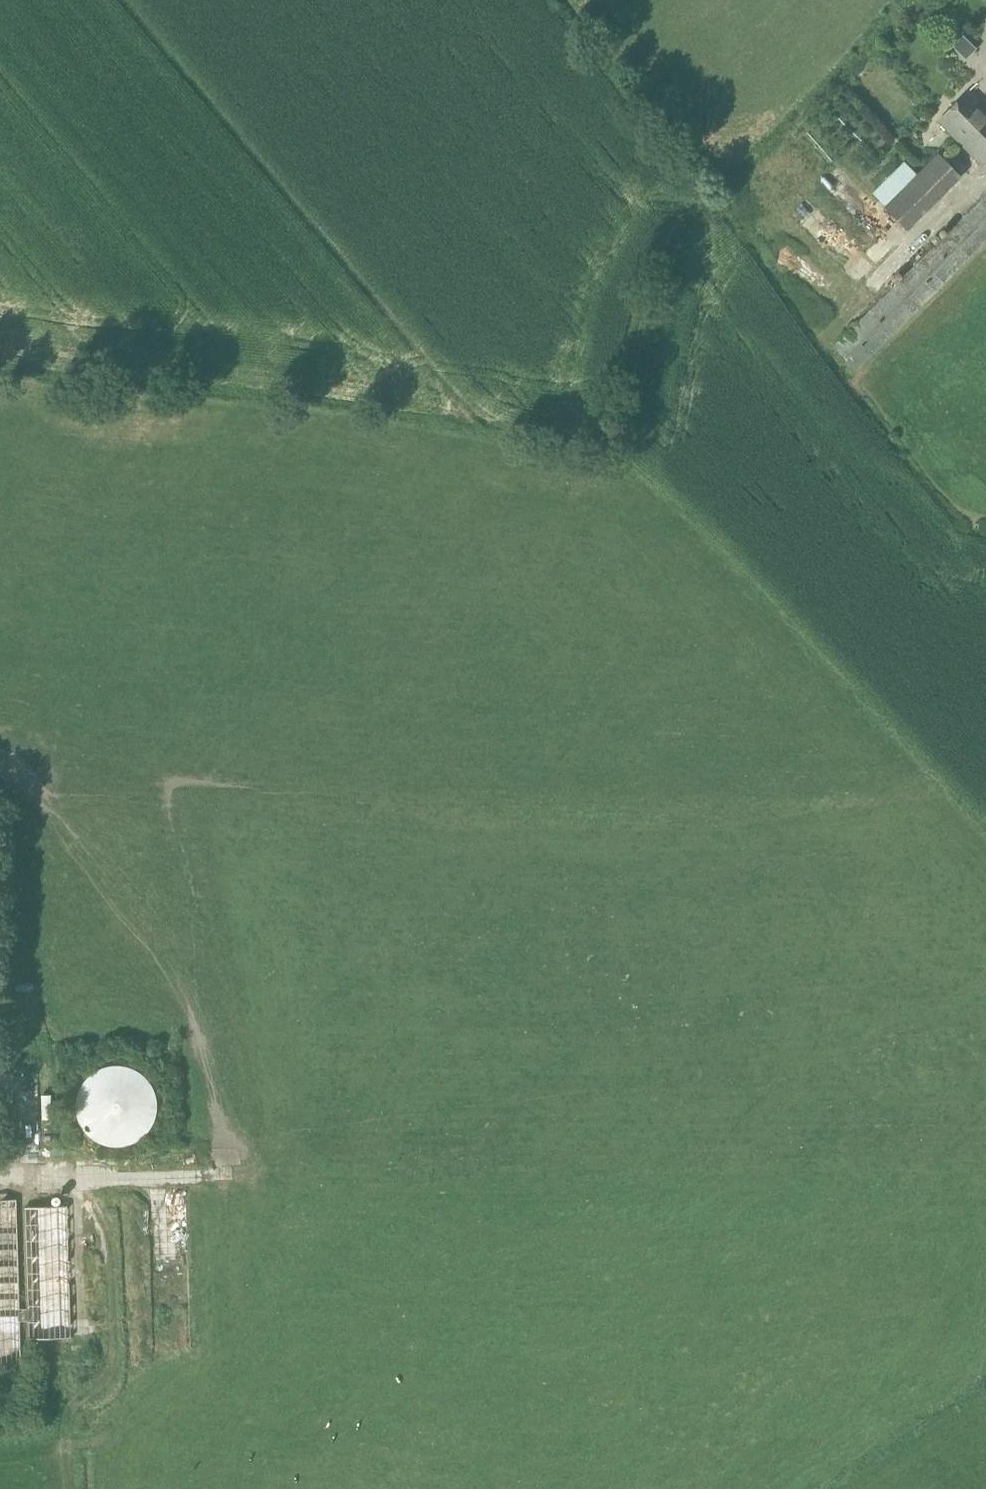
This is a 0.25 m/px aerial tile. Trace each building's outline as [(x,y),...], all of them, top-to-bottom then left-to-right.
[(985,164),(985,110),(968,92),(939,121),(984,166),(985,164)] [(908,231),(962,177),(938,154),(916,176),(885,207),(908,231)] [(872,194),(885,207),(916,176),(904,163),(872,194)] [(813,239),(825,229),(816,218),(803,229),(813,239)] [(6,994),(30,992),(30,980),(5,982),(6,994)] [(124,1067),(112,1066),(101,1070),(92,1075),(83,1085),(78,1095),(77,1107),(78,1118),(83,1128),(90,1137),(100,1144),(111,1147),(123,1147),(134,1144),(143,1139),(151,1130),(156,1119),(158,1107),(157,1096),(152,1085),(145,1077),(135,1070),(124,1067)] [(7,1371),(7,1352),(14,1352),(11,1198),(0,1199),(0,1371),(7,1371)] [(244,1215),(264,1212),(262,1201),(243,1204),(244,1215)] [(16,1208),(25,1344),(66,1341),(56,1205),(16,1208)]
